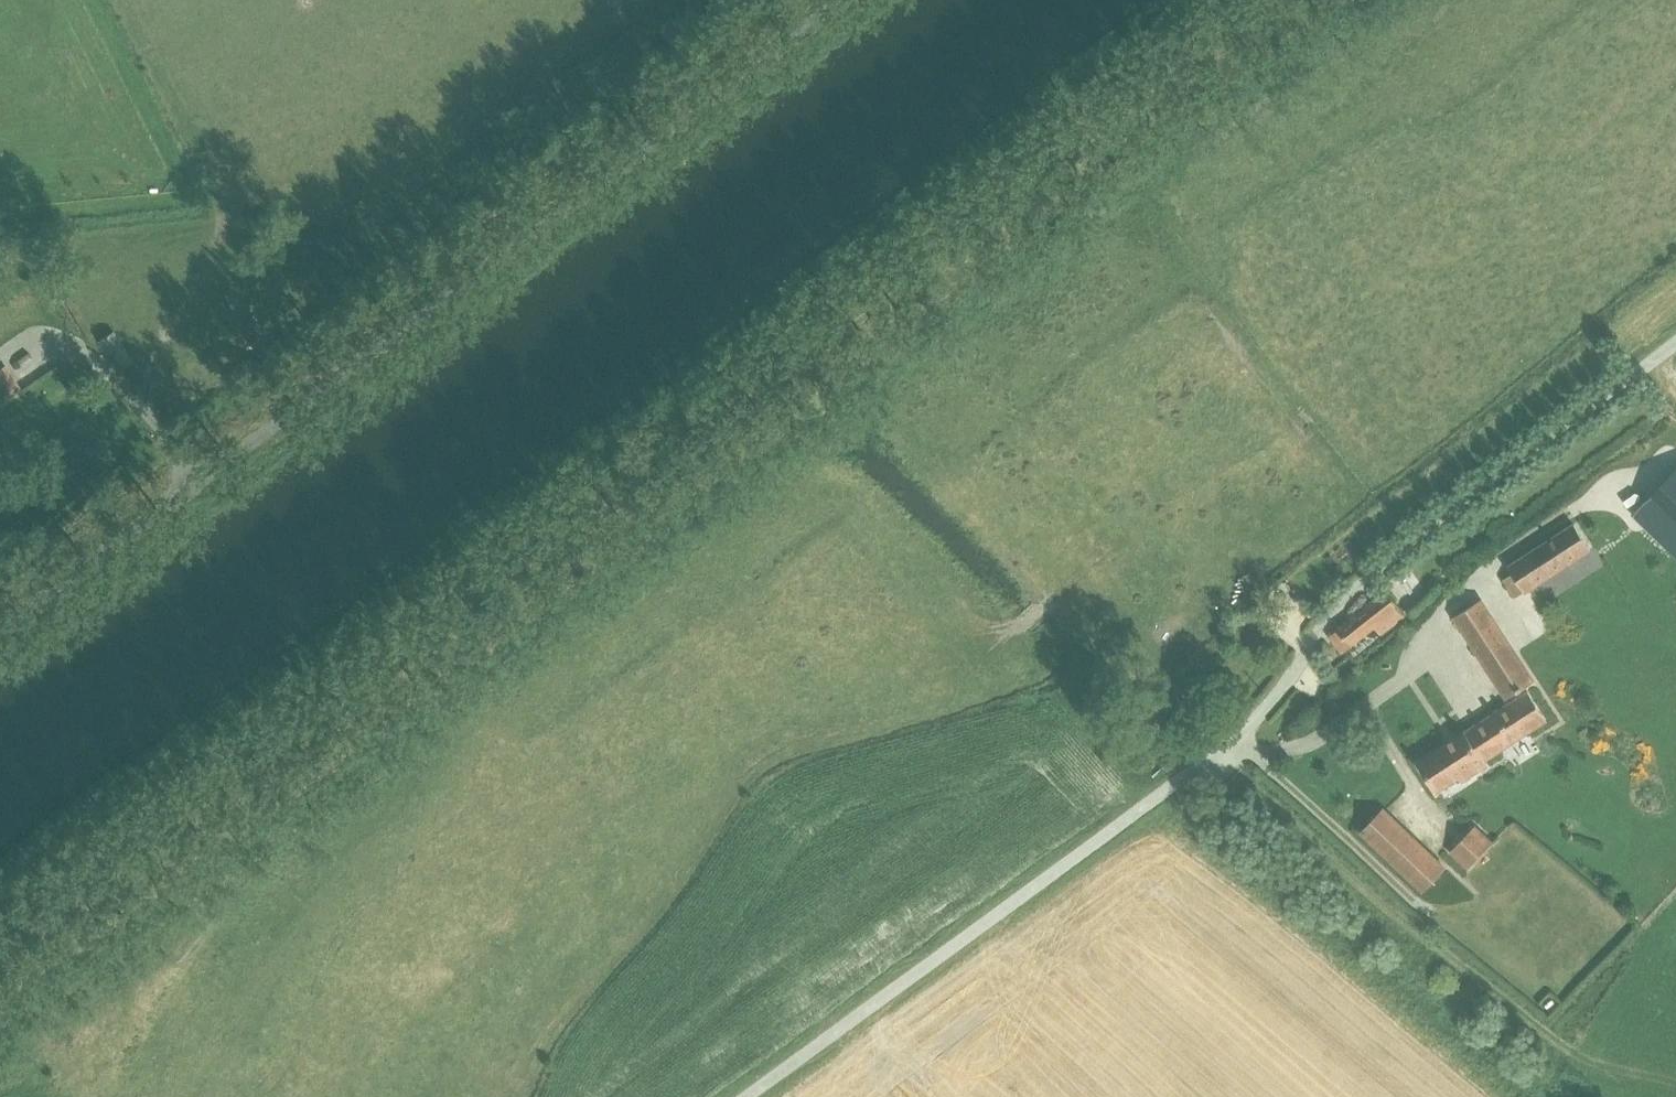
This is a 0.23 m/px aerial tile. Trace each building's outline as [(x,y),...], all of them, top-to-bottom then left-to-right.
[(16,393),(0,369),(0,404),(16,393)] [(1645,514),(1675,547),(1675,486),(1645,514)] [(1576,523),(1509,565),(1513,571),(1505,577),(1517,594),(1524,589),(1525,591),(1592,548),(1576,523)] [(1406,614),(1387,587),(1338,626),(1339,627),(1330,634),(1344,652),(1376,626),(1382,633),(1406,614)] [(1455,614),(1508,696),(1534,679),(1481,597),(1455,614)] [(1548,719),(1528,688),(1417,759),(1437,791),(1460,776),(1463,781),(1489,764),(1486,760),(1548,719)] [(1423,890),(1447,865),(1384,806),(1360,831),(1423,890)] [(1450,850),(1468,867),(1494,840),(1477,823),(1450,850)] [(1472,880),(1458,890),(1467,903),(1481,892),(1472,880)]
